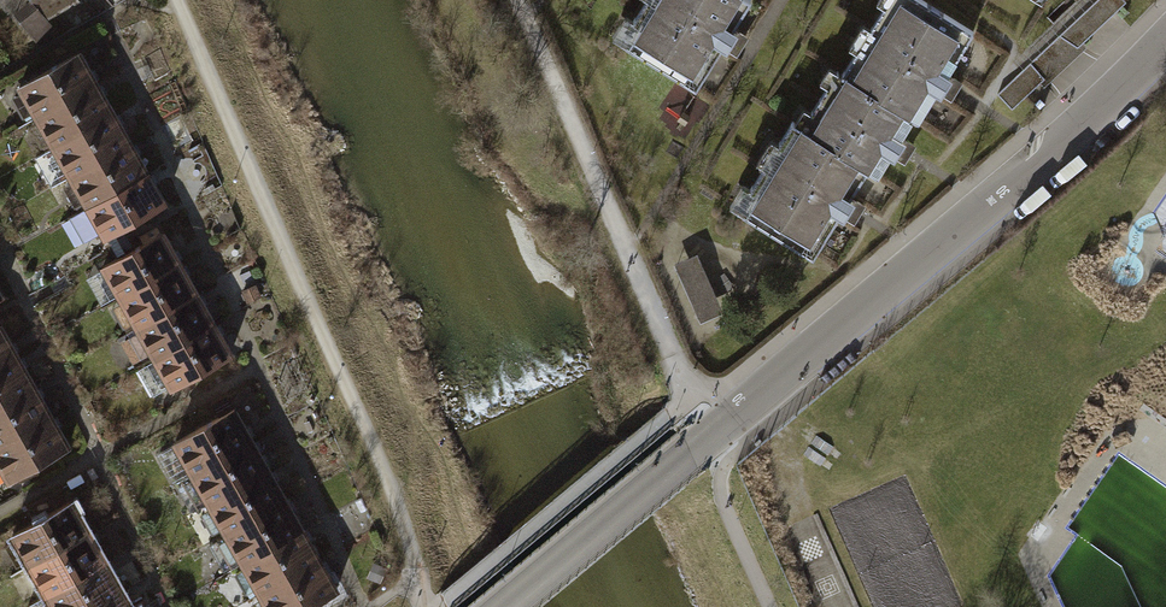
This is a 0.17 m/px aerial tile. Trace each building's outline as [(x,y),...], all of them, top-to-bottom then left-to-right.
[(49,13),(74,0),(17,0),(32,28),(51,18),(49,13)] [(733,0),(657,0),(626,52),(693,92),(714,56),(721,61),(730,45),(724,41),(745,7),(735,1),(733,0)] [(900,0),(897,0),(850,77),(910,113),(917,117),(937,84),(944,88),(953,73),(946,69),(965,39),(900,0)] [(985,95),(1000,111),(1123,0),(1090,0),(985,95)] [(22,82),(38,111),(96,80),(80,51),(22,82)] [(850,77),(843,73),(800,143),(860,179),(868,183),(885,155),(892,159),(901,144),(894,140),(910,113),(850,77)] [(38,111),(54,141),(112,110),(96,80),(38,111)] [(54,141),(71,173),(129,141),(112,110),(54,141)] [(800,143),(793,138),(745,217),(812,257),(832,224),(839,228),(848,213),(841,209),(860,179),(800,143)] [(71,173),(88,204),(146,173),(129,141),(71,173)] [(88,204),(106,236),(164,204),(146,173),(88,204)] [(103,265),(120,296),(178,265),(161,233),(103,265)] [(673,257),(702,317),(723,307),(694,247),(673,257)] [(120,296),(137,328),(195,296),(178,265),(120,296)] [(137,328),(154,359),(212,328),(195,296),(137,328)] [(154,359),(171,391),(229,360),(212,328),(154,359)] [(14,361),(0,335),(0,368),(14,361)] [(31,392),(14,361),(0,368),(0,409),(31,392)] [(48,424),(31,392),(0,409),(0,450),(48,424)] [(177,439),(194,471),(252,440),(235,408),(177,439)] [(7,487),(65,455),(48,424),(0,450),(0,474),(7,487)] [(194,471),(211,503),(269,471),(252,440),(194,471)] [(211,503),(228,534),(286,503),(269,471),(211,503)] [(7,535),(24,566),(83,535),(66,503),(7,535)] [(228,534),(245,566),(303,534),(286,503),(228,534)] [(245,566),(262,597),(320,566),(303,534),(245,566)] [(24,566),(41,598),(100,566),(83,535),(24,566)] [(46,606),(100,606),(117,598),(100,566),(41,598),(46,606)] [(267,606),(320,606),(337,598),(320,566),(262,597),(267,606)] [(117,598),(100,606),(122,606),(117,598)]
